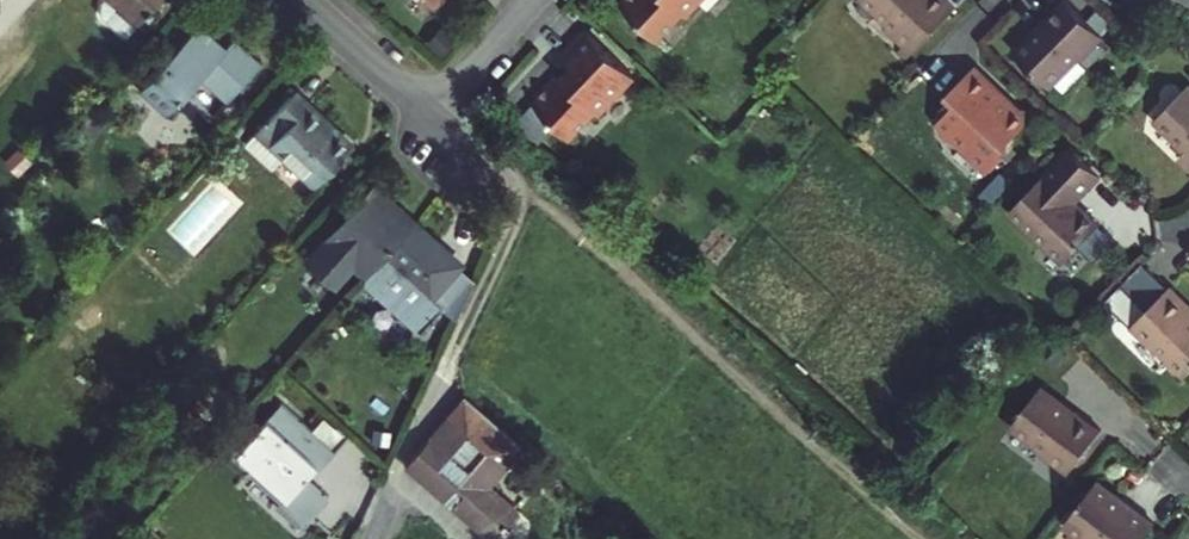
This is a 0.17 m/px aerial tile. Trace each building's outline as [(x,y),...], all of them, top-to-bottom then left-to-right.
[(100,6),(125,28),(150,0),(100,0),(100,6)] [(141,49),(161,69),(168,61),(193,83),(203,72),(228,95),(262,57),(222,21),(217,27),(203,14),(216,0),(185,0),(141,49)] [(663,29),(690,0),(633,0),(663,29)] [(918,41),(957,0),(885,0),(896,10),(891,15),(909,32),(918,41)] [(1096,60),(1120,36),(1082,0),(1079,0),(1058,23),(1060,24),(1031,54),(1064,85),(1092,56),(1096,60)] [(582,54),(573,64),(569,59),(540,90),(578,126),(607,94),(611,97),(642,64),(593,18),(569,43),(582,54)] [(911,47),(918,41),(909,32),(903,39),(911,47)] [(937,113),(941,117),(941,124),(946,128),(952,131),(958,131),(991,162),(1014,137),(1016,128),(1029,115),(1030,99),(1011,98),(999,87),(1004,82),(976,56),(947,87),(955,94),(937,113)] [(1188,140),(1188,78),(1158,109),(1188,140)] [(296,83),(292,88),(352,139),(355,134),(296,83)] [(287,151),(318,178),(352,139),(292,88),(248,138),(277,163),(282,156),(287,151)] [(1104,214),(1086,196),(1081,201),(1075,194),(1104,164),(1074,136),(1013,199),(1068,252),(1104,214)] [(313,184),(318,178),(287,151),(282,156),(313,184)] [(364,274),(413,220),(373,185),(307,260),(334,283),(352,263),(364,274)] [(451,316),(471,271),(413,220),(364,274),(361,278),(416,329),(438,304),(451,316)] [(1173,276),(1132,319),(1155,341),(1159,337),(1170,349),(1171,359),(1179,365),(1184,363),(1188,367),(1188,291),(1173,276)] [(514,439),(445,380),(424,403),(439,416),(434,422),(486,471),(498,456),(503,451),(514,439)] [(1106,422),(1080,402),(1078,406),(1045,381),(1016,419),(1049,444),(1047,446),(1073,466),(1106,422)] [(334,443),(280,394),(235,444),(253,460),(286,489),(282,494),(305,516),(329,490),(304,468),(306,466),(304,464),(312,455),(318,461),(334,443)] [(486,471),(434,422),(401,458),(485,533),(510,505),(479,477),(486,471)] [(253,460),(248,465),(282,494),(286,489),(253,460)] [(1094,538),(1138,538),(1154,518),(1130,500),(1126,504),(1114,495),(1118,490),(1097,474),(1065,517),(1094,538)]
